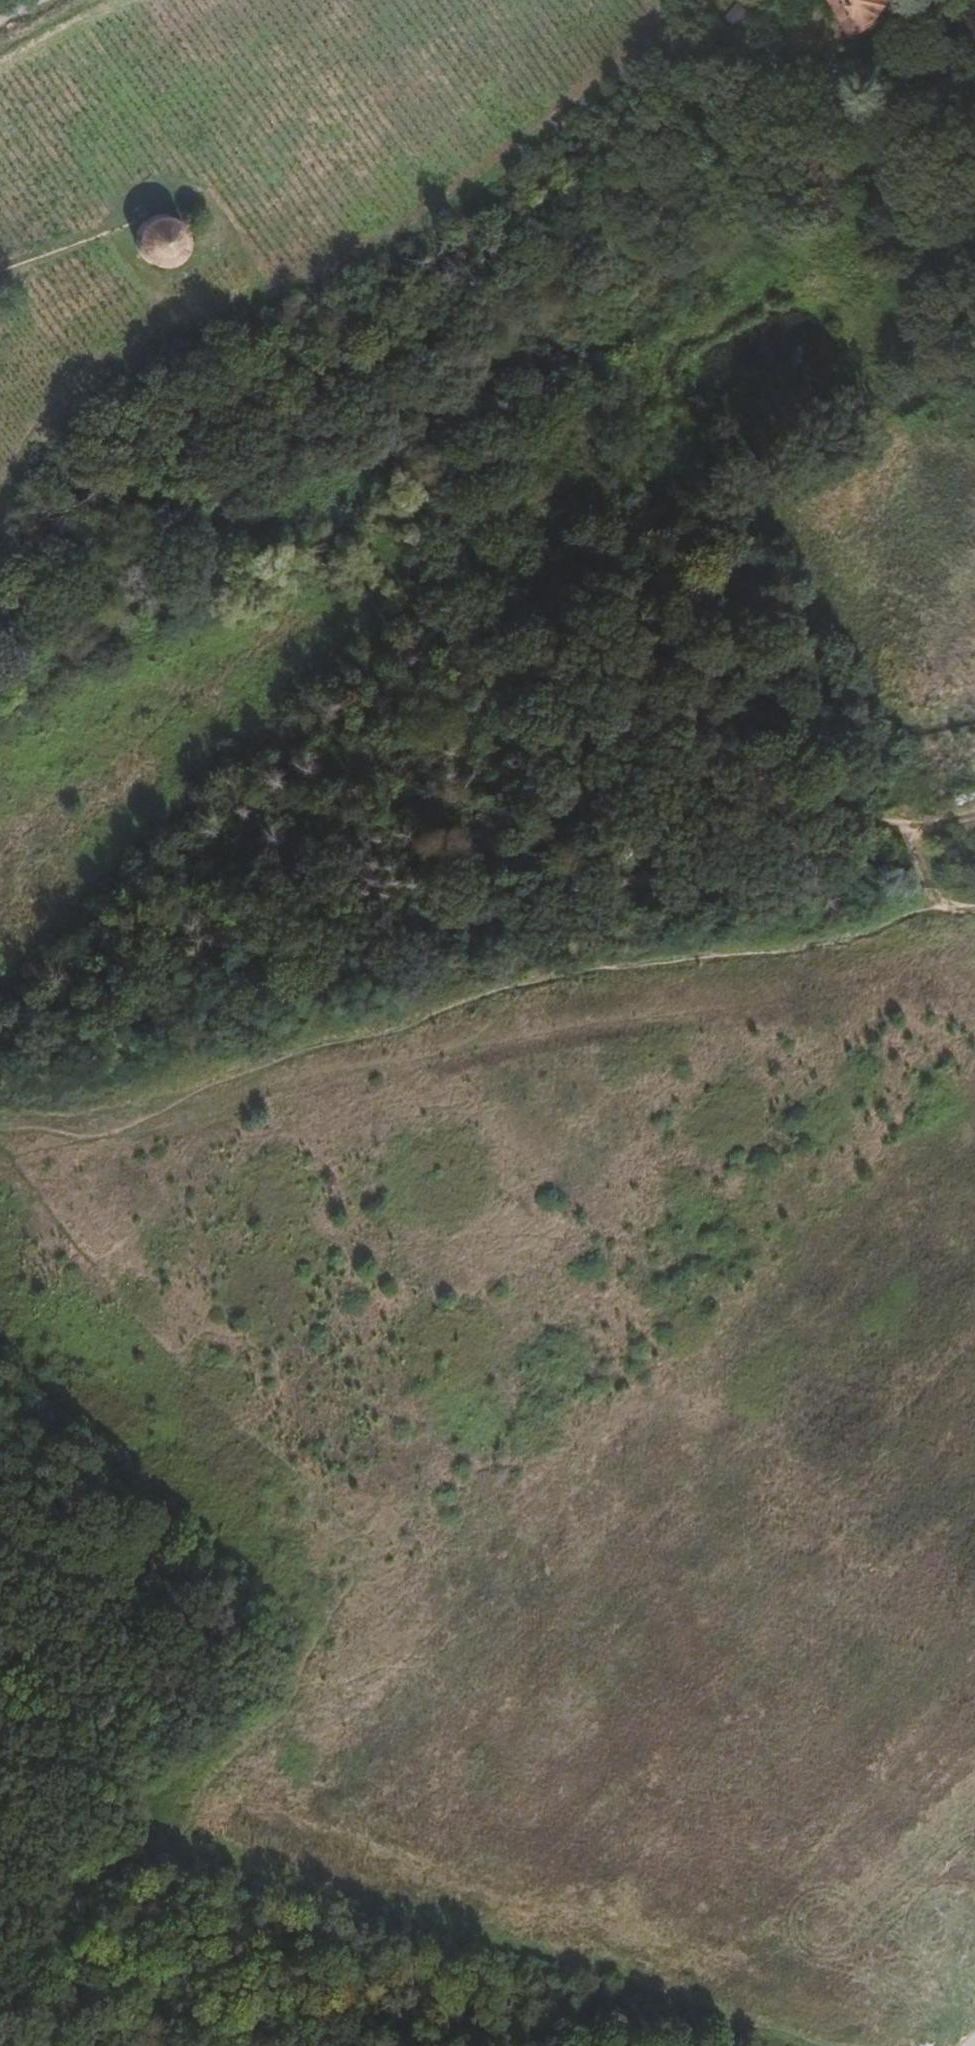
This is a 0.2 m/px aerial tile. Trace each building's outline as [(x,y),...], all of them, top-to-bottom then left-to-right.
[(899,8),(894,0),(836,0),(856,34),(899,8)] [(152,219),(142,224),(135,234),(133,245),(135,257),(142,266),(152,272),(164,273),(175,270),(184,262),(189,251),(189,240),(184,229),(175,221),(164,217),(152,219)]
